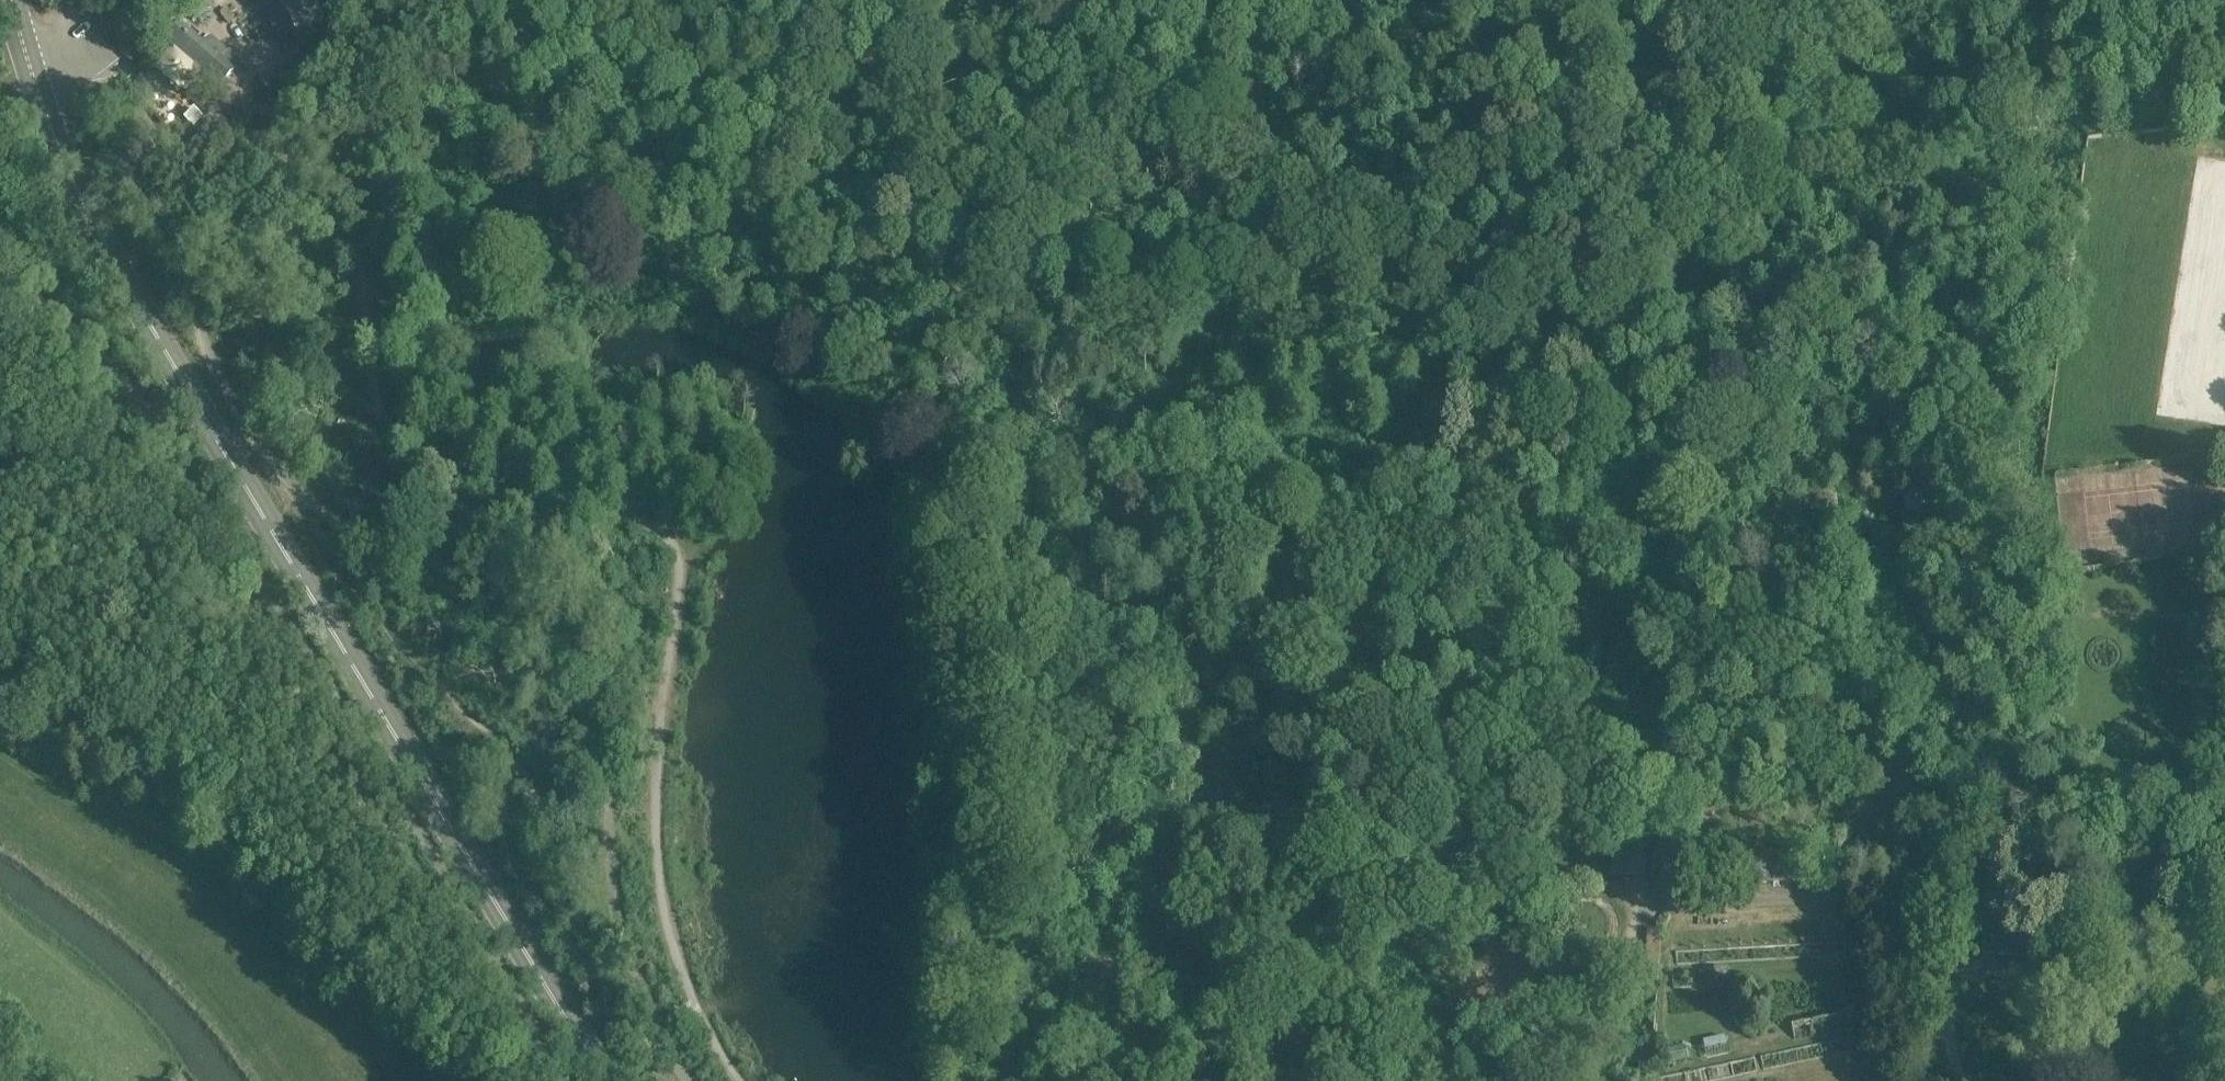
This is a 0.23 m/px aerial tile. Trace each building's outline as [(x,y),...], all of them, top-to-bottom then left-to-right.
[(263,9),(279,41),(311,26),(313,29),(323,24),(311,0),(279,0),(279,1),(263,9)] [(211,35),(209,38),(200,30),(196,34),(179,19),(162,38),(171,45),(170,46),(221,91),(245,63),(229,49),(227,50),(211,35)] [(1615,835),(1605,835),(1600,872),(1610,873),(1609,877),(1646,881),(1651,837),(1615,833),(1615,835)] [(1652,892),(1680,894),(1684,845),(1680,845),(1681,841),(1656,840),(1655,852),(1652,892)] [(1798,882),(1797,851),(1736,855),(1738,885),(1798,882)]
